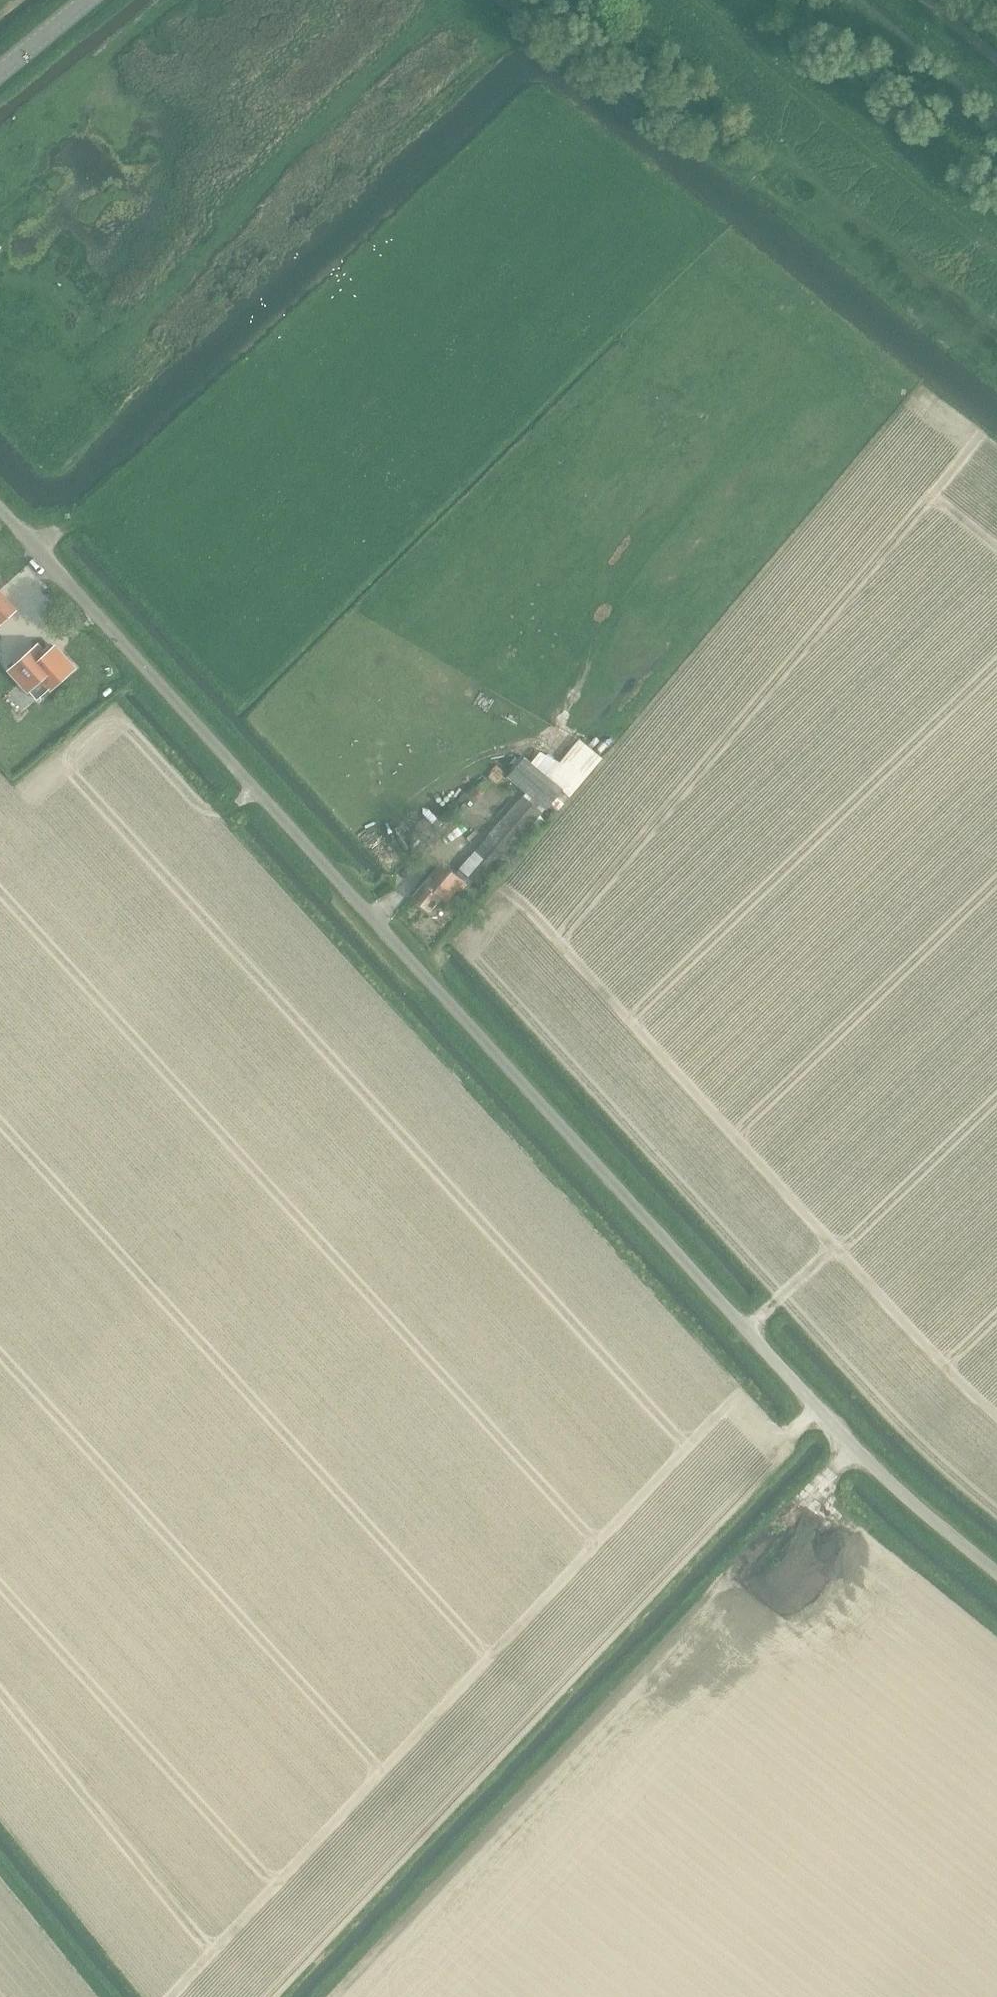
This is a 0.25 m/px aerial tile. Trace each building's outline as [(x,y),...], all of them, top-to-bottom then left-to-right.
[(1,623),(16,610),(0,592),(0,622),(1,623)] [(44,655),(35,645),(9,670),(36,699),(70,666),(52,647),(44,655)] [(525,758),(509,777),(546,808),(562,789),(525,758)] [(461,869),(480,885),(541,813),(522,797),(461,869)] [(457,889),(460,892),(467,884),(464,881),(465,880),(443,861),(413,896),(431,910),(443,896),(448,900),(457,889)]
